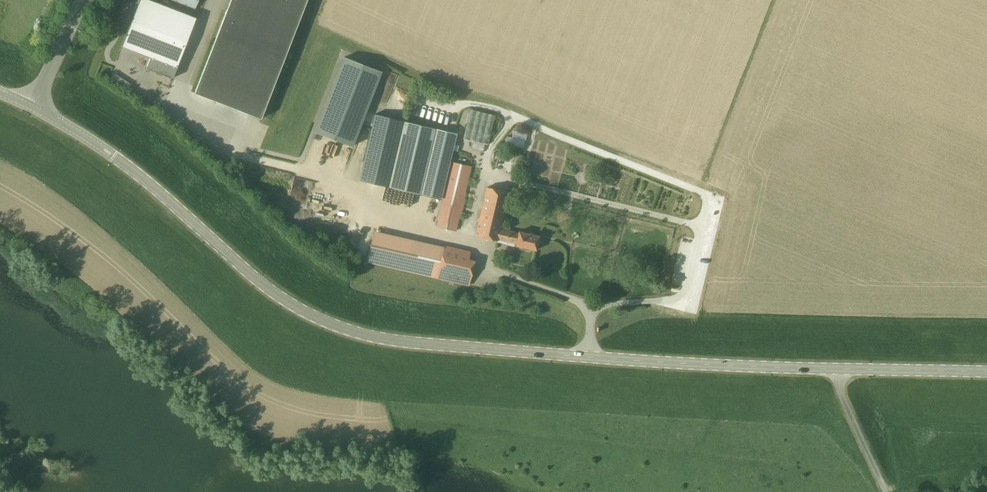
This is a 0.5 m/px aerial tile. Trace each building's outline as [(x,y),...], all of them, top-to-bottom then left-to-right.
[(196,18),(150,0),(139,0),(130,25),(122,45),(151,57),(146,68),(173,78),(196,18)] [(199,0),(173,0),(195,9),(199,0)] [(307,0),(231,0),(195,93),(261,118),(307,0)] [(382,73),(344,58),(315,132),(334,139),(353,147),(382,73)] [(495,115),(470,110),(463,139),(487,145),(495,115)] [(441,199),(457,133),(436,128),(405,121),(389,187),(420,194),(441,199)] [(454,154),(453,161),(466,163),(467,156),(454,154)] [(456,232),(471,166),(451,161),(436,228),(456,232)] [(501,229),(502,229),(500,228),(509,192),(487,186),(475,236),(497,241),(499,240),(501,229)] [(518,233),(502,229),(501,229),(499,240),(516,244),(515,245),(536,251),(539,236),(519,231),(518,233)] [(444,247),(415,240),(373,231),(366,262),(470,285),(475,261),(468,258),(469,252),(444,246),(444,247)] [(657,280),(660,268),(651,266),(647,278),(657,280)]
